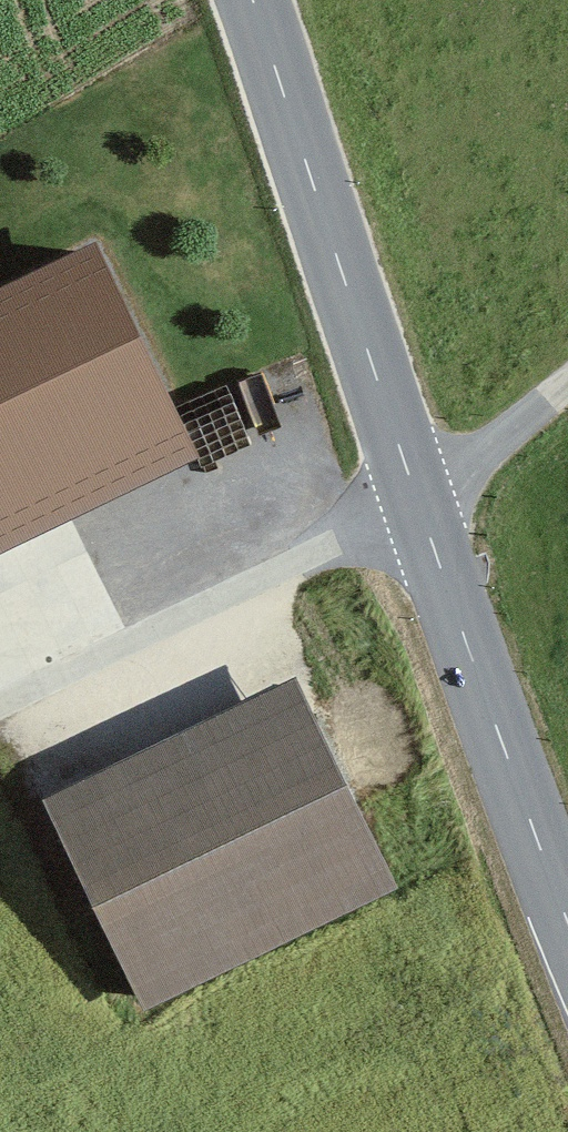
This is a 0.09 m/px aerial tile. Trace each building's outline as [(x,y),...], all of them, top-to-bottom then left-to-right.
[(0,274),(0,560),(219,452),(100,224),(0,274)] [(307,672),(60,789),(158,993),(404,876),(307,672)]
